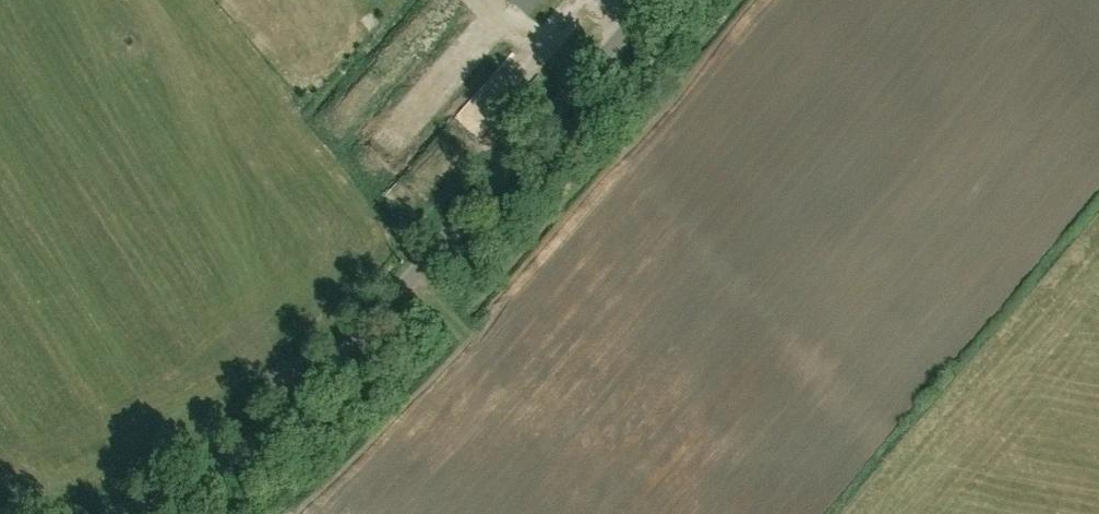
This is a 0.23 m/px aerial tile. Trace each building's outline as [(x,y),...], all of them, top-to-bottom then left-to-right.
[(538,0),(510,0),(526,14),(538,0)]
